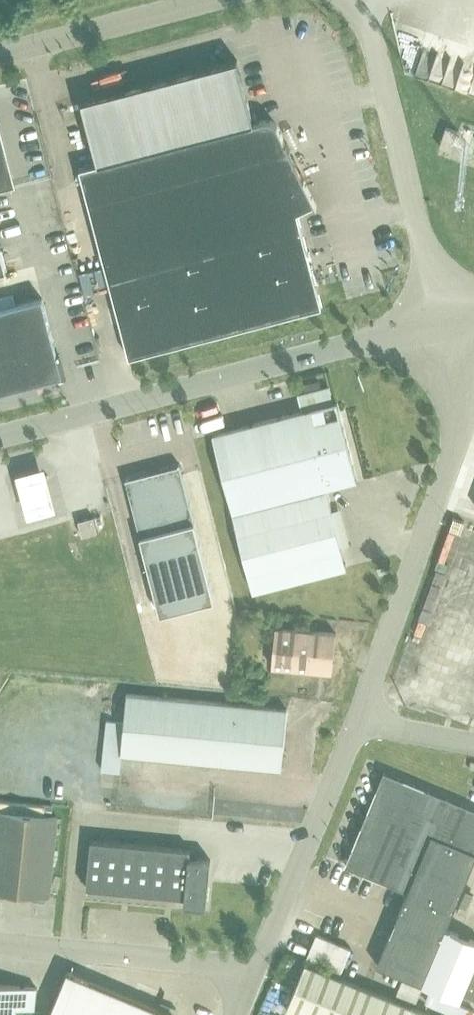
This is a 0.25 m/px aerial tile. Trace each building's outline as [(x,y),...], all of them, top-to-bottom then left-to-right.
[(276,124),(272,121),(267,119),(262,120),(254,122),(237,59),(81,100),(98,163),(79,168),(129,357),(322,306),(297,212),(315,203),(302,176),(279,128),(276,124)] [(450,150),(457,130),(446,127),(439,146),(450,150)] [(13,186),(0,138),(0,189),(13,186)] [(62,375),(42,298),(0,308),(0,391),(62,375)] [(303,410),(213,434),(253,590),(346,566),(326,488),(326,487),(357,479),(337,402),(335,402),(330,386),(299,394),(303,410)] [(125,478),(160,614),(214,600),(180,464),(125,478)] [(43,467),(15,474),(27,517),(54,510),(43,467)] [(98,531),(93,516),(86,518),(78,520),(82,535),(98,531)] [(332,672),(336,632),(276,627),(272,666),(332,672)] [(287,708),(127,693),(124,721),(106,720),(102,768),(119,769),(121,754),(201,761),(205,768),(215,763),(281,769),(287,708)] [(473,966),(473,939),(446,928),(473,861),(473,809),(386,772),(347,865),(408,891),(377,965),(404,976),(397,993),(417,1001),(424,984),(460,999),(473,966)] [(57,816),(0,810),(0,896),(4,896),(7,892),(30,894),(33,899),(44,900),(48,896),(49,896),(57,816)] [(91,839),(86,887),(186,896),(185,903),(206,905),(211,859),(190,857),(190,849),(91,839)] [(342,971),(351,948),(317,934),(307,957),(342,971)] [(411,1006),(305,963),(286,1009),(301,1014),(435,1014),(411,1006)] [(68,971),(49,1014),(173,1014),(68,971)] [(37,987),(0,983),(0,1014),(16,1014),(16,1006),(35,1008),(37,987)]
